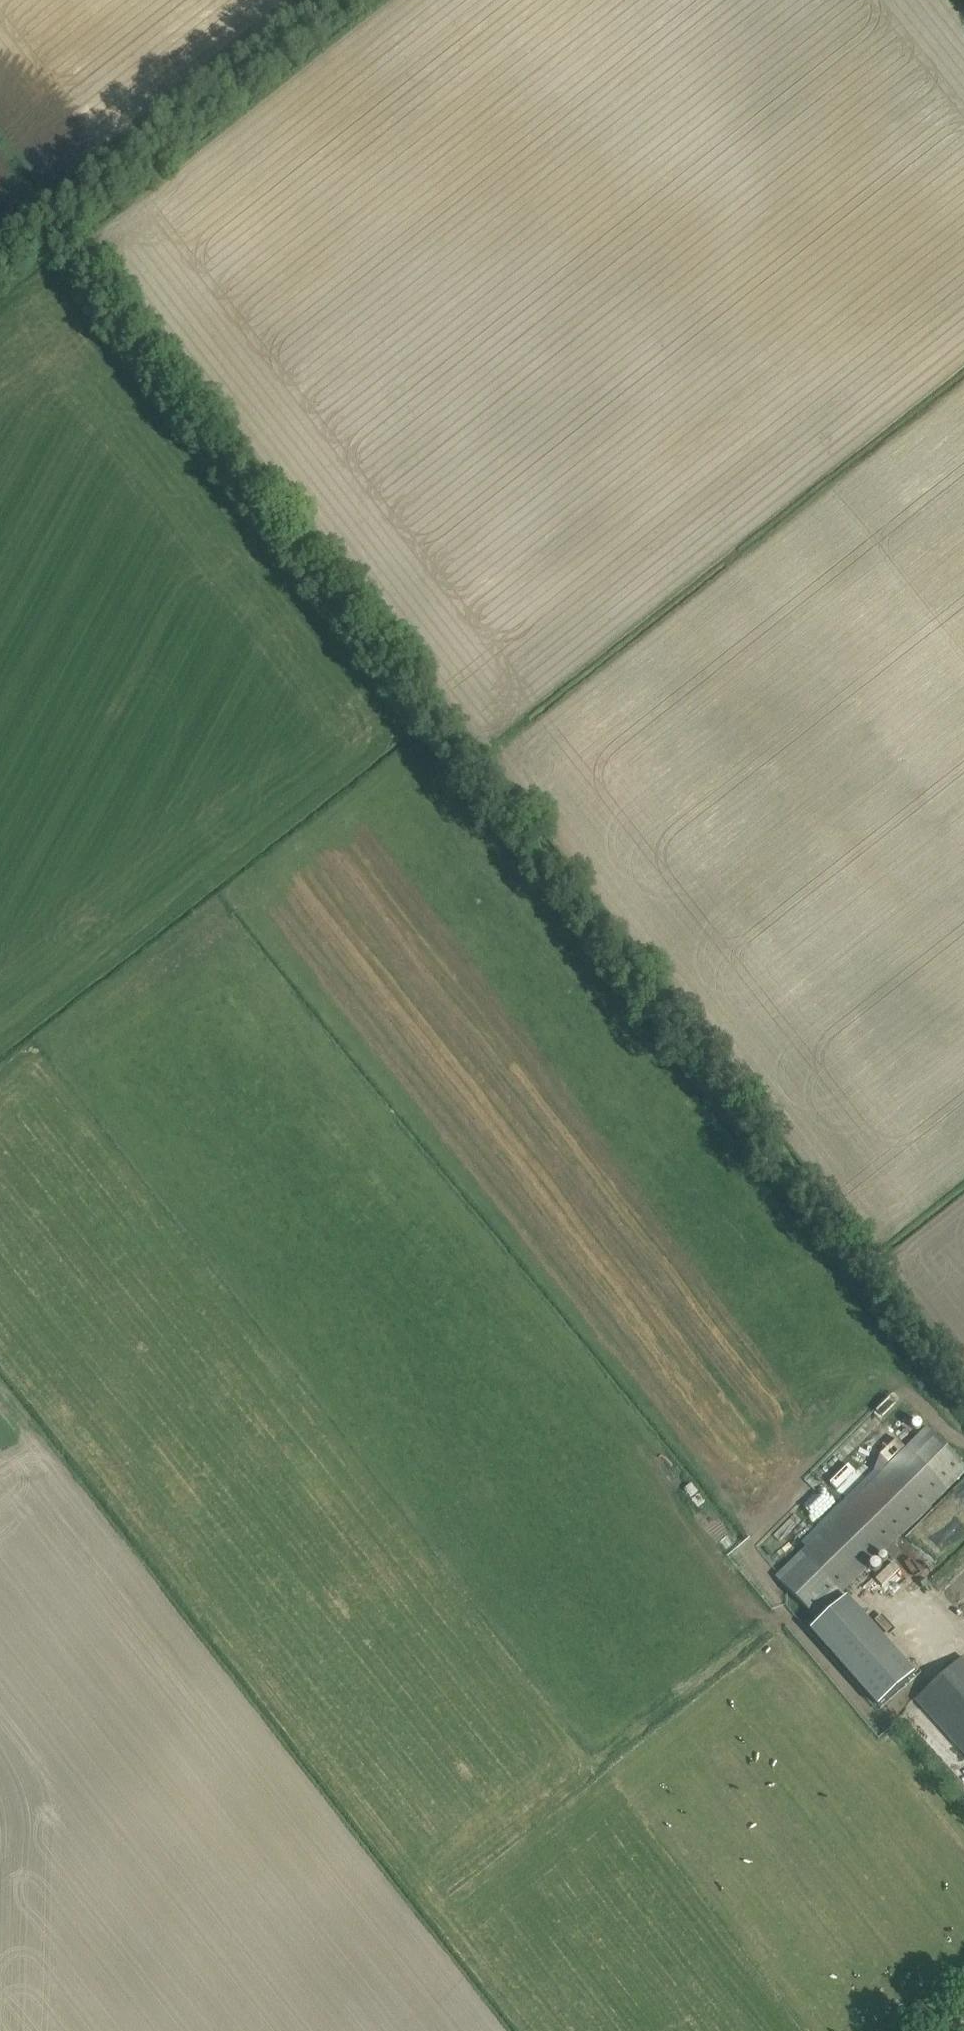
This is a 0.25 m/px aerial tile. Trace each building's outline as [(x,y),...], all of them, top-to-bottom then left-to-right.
[(775,1577),(816,1620),(963,1471),(963,1464),(927,1428),(775,1577)] [(892,1544),(884,1552),(892,1560),(900,1552),(892,1544)] [(963,1574),(963,1553),(939,1577),(950,1588),(963,1574)] [(878,1706),(914,1674),(846,1597),(810,1629),(878,1706)] [(916,1699),(963,1753),(963,1658),(963,1657),(916,1699)]
